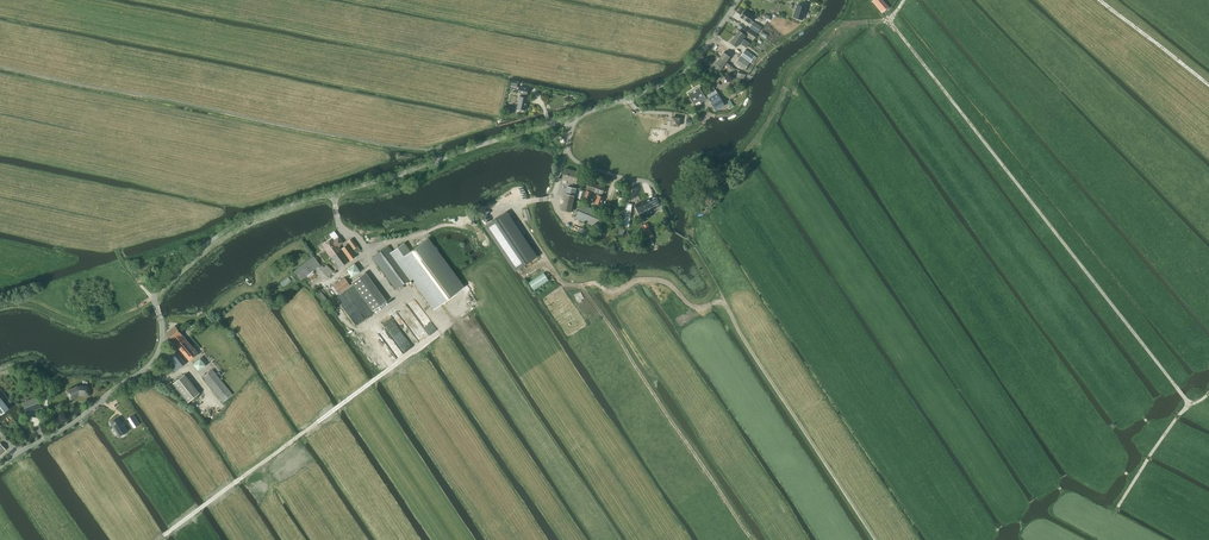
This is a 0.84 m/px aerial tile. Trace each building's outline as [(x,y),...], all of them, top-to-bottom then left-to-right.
[(872,2),(879,10),(881,12),(888,7),(886,4),(882,0),(874,0),(872,2)] [(794,16),(803,19),(806,6),(797,4),(794,16)] [(745,10),(740,17),(752,25),(750,28),(757,33),(761,27),(754,22),(752,20),(755,16),(745,10)] [(745,27),(742,30),(749,36),(754,39),(756,35),(752,32),(745,27)] [(738,29),(734,36),(748,45),(750,43),(742,38),(745,34),(738,29)] [(748,45),(734,36),(730,41),(737,46),(739,43),(746,48),(748,45)] [(745,49),(741,56),(750,62),(755,56),(745,49)] [(723,52),(719,58),(725,62),(730,56),(723,52)] [(740,56),(735,63),(745,69),(749,63),(740,56)] [(719,58),(715,63),(721,68),(724,64),(731,69),(733,67),(729,65),(725,62),(719,58)] [(527,94),(528,88),(519,86),(518,92),(521,93),(517,108),(525,109),(528,98),(524,97),(524,93),(527,94)] [(700,87),(688,94),(694,104),(696,107),(702,103),(701,102),(700,100),(705,97),(706,97),(700,87)] [(716,110),(724,105),(717,93),(708,98),(716,110)] [(670,116),(669,126),(678,127),(679,118),(670,116)] [(576,183),(579,172),(565,168),(562,179),(576,183)] [(717,176),(713,181),(719,186),(722,182),(723,181),(717,176)] [(585,191),(583,199),(589,201),(593,191),(597,192),(596,195),(597,195),(594,203),(602,205),(604,197),(601,196),(602,194),(605,187),(588,181),(585,191)] [(565,193),(562,210),(571,212),(575,196),(575,195),(576,188),(567,186),(566,193),(565,193)] [(655,196),(646,200),(649,207),(658,203),(659,203),(655,196)] [(646,200),(634,205),(638,212),(640,217),(651,212),(650,210),(649,207),(646,200)] [(597,226),(603,213),(581,204),(576,217),(597,226)] [(528,209),(523,210),(526,221),(531,220),(528,209)] [(506,211),(486,224),(515,269),(535,256),(506,211)] [(653,237),(647,223),(642,225),(647,239),(653,237)] [(342,242),(337,236),(333,240),(331,238),(322,245),(338,268),(348,261),(337,246),(342,242)] [(355,253),(360,249),(351,238),(347,241),(355,253)] [(403,242),(393,250),(412,277),(434,308),(463,287),(427,238),(409,251),(403,242)] [(349,260),(355,256),(346,244),(341,248),(349,260)] [(395,290),(412,277),(393,250),(389,245),(372,257),(395,290)] [(301,280),(320,265),(317,261),(315,258),(313,256),(294,271),(301,280)] [(322,265),(319,268),(322,271),(327,277),(333,271),(326,265),(324,267),(322,265)] [(386,300),(365,272),(351,282),(372,311),(386,300)] [(544,272),(529,282),(534,290),(549,280),(544,272)] [(332,285),(330,287),(336,295),(338,293),(349,285),(344,277),(332,285)] [(189,361),(197,354),(175,326),(166,333),(189,361)] [(167,363),(175,372),(185,363),(174,350),(166,356),(170,361),(167,363)] [(223,402),(232,395),(212,370),(203,377),(223,402)] [(188,402),(199,393),(184,375),(173,384),(188,402)] [(67,390),(67,391),(70,398),(78,394),(78,395),(89,396),(89,390),(88,390),(88,386),(78,386),(77,385),(67,390)] [(31,399),(22,403),(26,413),(35,410),(33,404),(39,402),(37,397),(31,399)] [(133,415),(128,418),(131,424),(136,421),(133,415)] [(119,417),(110,422),(118,435),(126,430),(124,426),(124,425),(122,422),(122,423),(119,417)]
